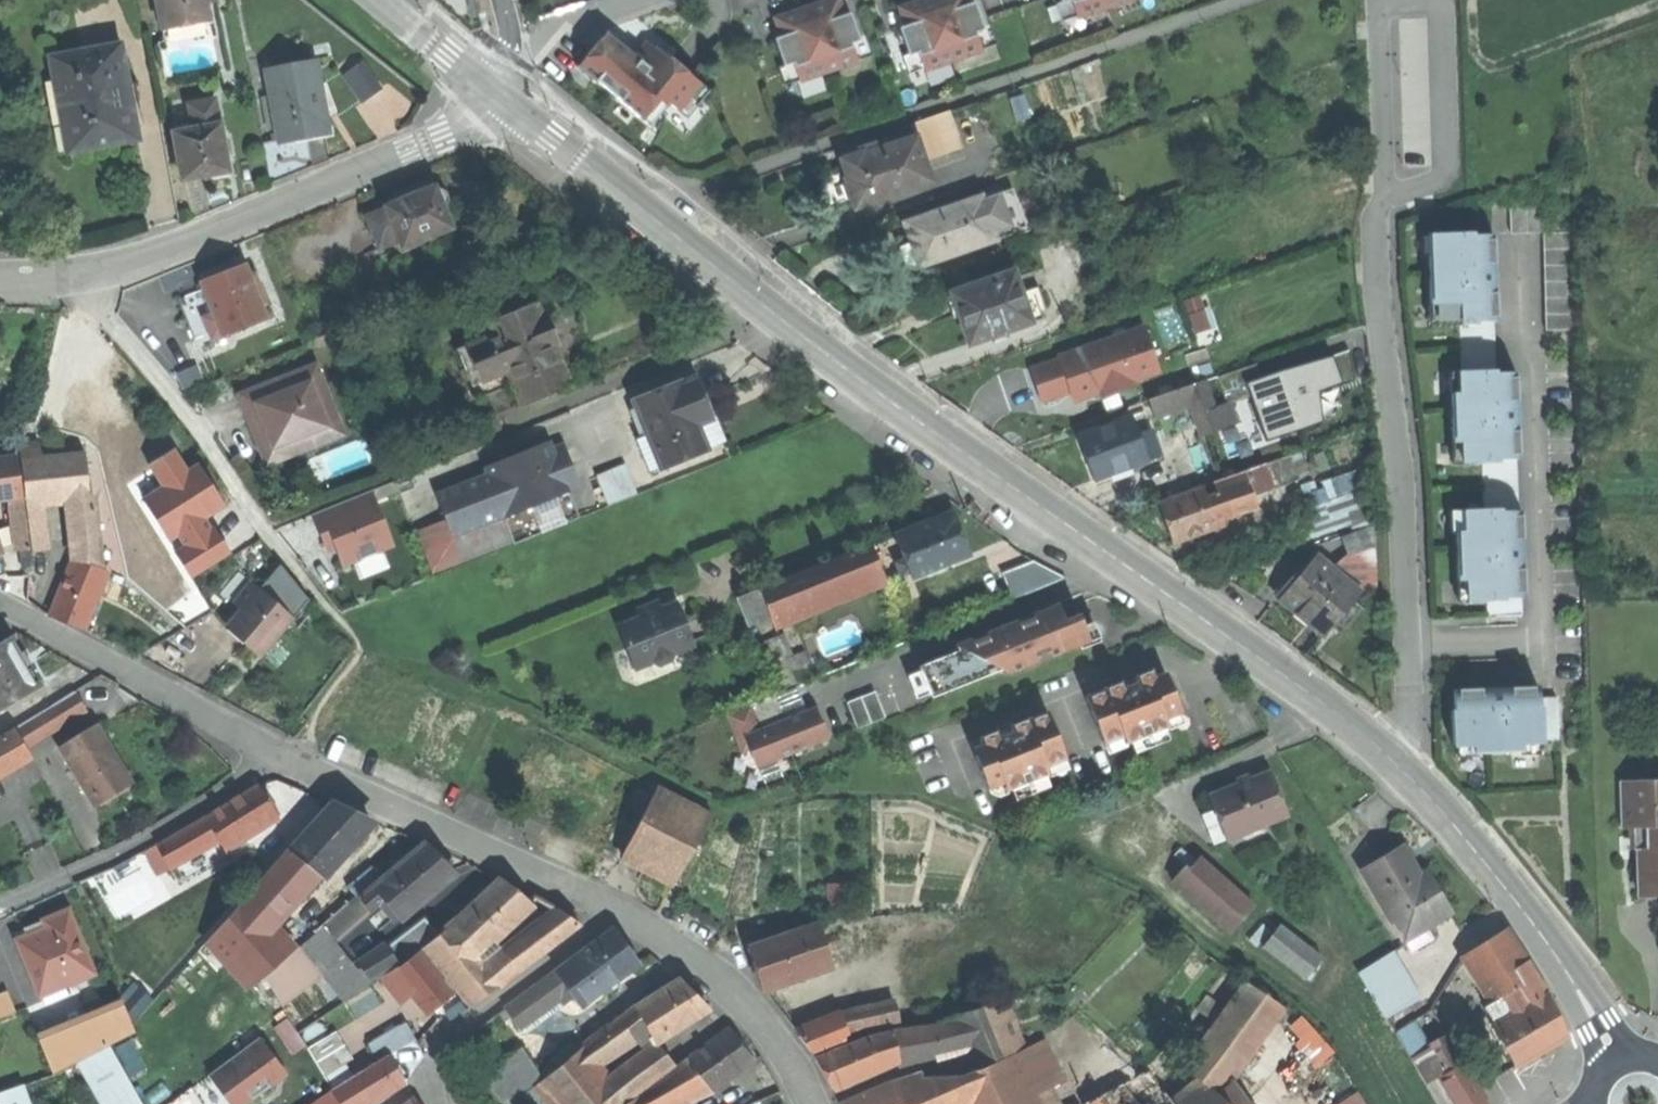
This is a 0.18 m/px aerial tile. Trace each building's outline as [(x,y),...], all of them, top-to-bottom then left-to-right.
[(163,30),(209,21),(206,5),(216,3),(215,0),(158,0),(163,30)] [(776,25),(795,87),(873,60),(850,0),(839,0),(776,25)] [(917,81),(1005,46),(987,0),(923,0),(890,13),(917,81)] [(1068,24),(1139,0),(1060,0),(1068,24)] [(584,69),(653,128),(671,107),(687,121),(713,91),(653,39),(639,56),(614,34),(584,69)] [(122,46),(52,58),(64,124),(71,122),(76,151),(106,145),(139,140),(134,111),(129,85),(122,46)] [(269,72),(282,142),(306,138),(330,133),(317,63),(269,72)] [(351,73),(370,99),(383,90),(365,64),(351,73)] [(364,104),(370,99),(351,73),(345,77),(364,104)] [(138,83),(129,85),(134,111),(142,109),(138,83)] [(193,101),(197,126),(222,123),(219,97),(193,101)] [(197,126),(177,129),(183,176),(205,173),(206,178),(218,177),(229,175),(227,157),(229,157),(227,139),(225,139),(222,123),(197,126)] [(856,198),(859,209),(929,186),(922,166),(929,164),(922,141),(878,155),(879,158),(867,162),(865,154),(847,160),(854,181),(851,182),(856,198)] [(936,184),(929,164),(922,166),(929,186),(936,184)] [(409,189),(412,197),(433,188),(430,180),(409,189)] [(396,203),(387,207),(388,209),(401,240),(404,249),(437,235),(452,229),(443,207),(446,206),(448,203),(448,197),(447,194),(444,192),(440,190),(437,191),(436,187),(433,188),(412,197),(396,203)] [(393,195),(396,203),(412,197),(409,189),(401,193),(393,195)] [(1007,191),(985,198),(999,239),(1028,229),(1017,196),(1007,191)] [(907,259),(911,270),(967,250),(964,242),(991,233),(993,241),(999,239),(985,198),(984,196),(907,222),(915,244),(904,247),(907,259)] [(1512,205),(1513,232),(1530,231),(1529,204),(1512,205)] [(391,244),(401,240),(388,209),(367,217),(379,248),(391,244)] [(1503,231),(1425,233),(1427,277),(1428,329),(1506,326),(1503,231)] [(1544,231),(1547,329),(1578,328),(1575,231),(1544,231)] [(441,243),(437,235),(404,249),(401,240),(391,244),(395,254),(401,258),(406,259),(441,243)] [(224,274),(203,282),(216,314),(225,336),(267,319),(263,308),(269,305),(257,273),(249,276),(245,265),(224,274)] [(960,316),(969,341),(991,334),(992,338),(1005,334),(1003,330),(1043,316),(1034,288),(1020,292),(1013,271),(952,292),(960,316)] [(534,305),(490,323),(495,335),(515,386),(524,408),(569,390),(552,349),(556,348),(549,331),(543,316),(539,318),(534,305)] [(213,341),(225,336),(216,314),(204,318),(213,341)] [(1171,373),(1154,321),(1031,361),(1045,404),(1077,394),(1080,403),(1171,373)] [(479,401),(515,386),(495,335),(459,350),(479,401)] [(1256,377),(1273,435),(1333,418),(1324,388),(1348,381),(1340,353),(1256,377)] [(1253,364),(1223,375),(1226,386),(1257,375),(1253,364)] [(282,380),(241,396),(263,453),(340,423),(317,366),(298,374),(303,386),(291,390),(289,384),(282,380)] [(1524,369),(1446,371),(1447,417),(1449,466),(1528,463),(1524,369)] [(292,376),(282,380),(289,384),(291,390),(303,386),(298,374),(292,376)] [(1223,375),(1211,379),(1227,427),(1244,421),(1237,400),(1232,402),(1226,386),(1223,375)] [(1196,405),(1206,434),(1227,427),(1211,379),(1190,386),(1196,405)] [(638,441),(651,473),(708,451),(698,426),(712,420),(705,401),(698,382),(683,388),(683,385),(637,403),(650,436),(638,441)] [(1160,417),(1196,405),(1190,386),(1153,398),(1160,417)] [(1089,455),(1096,476),(1148,460),(1146,454),(1160,449),(1154,431),(1138,436),(1133,418),(1083,434),(1089,455)] [(344,435),(340,423),(263,453),(268,465),(344,435)] [(21,446),(23,461),(42,459),(41,444),(21,446)] [(551,445),(518,458),(548,532),(580,519),(551,445)] [(1299,452),(1274,460),(1281,481),(1282,484),(1307,476),(1299,452)] [(43,502),(72,499),(92,497),(92,495),(87,454),(42,459),(23,461),(28,504),(43,502)] [(505,520),(515,545),(548,532),(518,458),(485,470),(488,476),(505,520)] [(1274,460),(1250,468),(1257,489),(1281,481),(1274,460)] [(28,504),(23,461),(0,464),(0,507),(7,506),(8,509),(28,504)] [(611,503),(641,491),(629,461),(599,473),(611,503)] [(1204,483),(1206,487),(1209,497),(1223,492),(1231,515),(1262,505),(1257,489),(1250,468),(1204,483)] [(1354,475),(1316,482),(1320,504),(1359,496),(1354,475)] [(455,539),(505,520),(488,476),(438,496),(455,539)] [(186,478),(149,498),(172,541),(173,541),(192,576),(229,557),(196,495),(174,507),(169,498),(191,487),(186,478)] [(405,543),(380,485),(318,512),(342,569),(405,543)] [(1170,523),(1176,541),(1221,526),(1219,519),(1231,515),(1223,492),(1209,497),(1206,487),(1163,501),(1170,523)] [(72,499),(74,510),(97,507),(96,495),(92,495),(92,497),(72,499)] [(45,522),(43,502),(28,504),(30,523),(45,522)] [(74,510),(77,540),(101,537),(97,507),(74,510)] [(1529,507),(1451,510),(1452,555),(1454,605),(1532,602),(1529,507)] [(951,514),(897,536),(904,553),(907,560),(911,570),(914,577),(968,555),(959,534),(951,514)] [(49,550),(45,522),(30,523),(33,552),(49,550)] [(1345,533),(1350,552),(1362,550),(1377,546),(1376,524),(1345,533)] [(878,563),(904,553),(897,536),(871,546),(878,563)] [(77,540),(79,561),(100,569),(101,537),(77,540)] [(738,600),(748,625),(881,571),(878,563),(871,546),(738,600)] [(1379,588),(1377,546),(1362,550),(1363,589),(1379,588)] [(1047,553),(1005,571),(1017,598),(1058,580),(1047,553)] [(1305,614),(1325,631),(1360,589),(1320,558),(1301,581),(1286,598),(1305,614)] [(75,559),(53,618),(69,625),(85,631),(108,572),(100,569),(79,561),(75,559)] [(901,574),(911,570),(907,560),(897,564),(901,574)] [(278,569),(260,590),(277,604),(275,606),(292,619),(303,604),(278,569)] [(1279,593),(1286,598),(1301,581),(1293,576),(1279,593)] [(251,648),(259,654),(270,641),(272,643),(292,619),(275,606),(277,604),(260,590),(259,592),(251,585),(235,604),(244,611),(231,627),(247,640),(244,643),(251,648)] [(644,618),(622,626),(638,667),(653,661),(661,665),(674,660),(676,652),(694,645),(686,626),(678,604),(663,610),(660,603),(641,611),(644,618)] [(920,668),(932,698),(1003,670),(1011,674),(1089,642),(1082,626),(1077,612),(1063,618),(1058,605),(956,646),(959,652),(920,668)] [(0,645),(0,712),(42,688),(32,671),(36,669),(31,660),(26,652),(23,654),(13,638),(0,645)] [(1087,699),(1105,746),(1125,738),(1127,746),(1173,728),(1169,719),(1183,714),(1176,697),(1169,678),(1160,682),(1156,672),(1087,699)] [(1550,685),(1448,688),(1449,722),(1450,760),(1552,757),(1550,685)] [(848,703),(858,729),(886,718),(876,692),(848,703)] [(758,768),(830,740),(822,722),(821,722),(818,715),(815,709),(787,720),(778,695),(727,715),(742,754),(751,751),(758,768)] [(975,744),(993,790),(1009,784),(1012,792),(1056,775),(1053,766),(1071,759),(1063,738),(1053,714),(975,744)] [(98,727),(62,749),(97,808),(133,786),(115,756),(98,727)] [(0,740),(0,773),(30,754),(17,730),(0,740)] [(1213,794),(1230,840),(1292,817),(1284,796),(1275,772),(1213,794)] [(1624,783),(1624,828),(1629,828),(1629,838),(1620,838),(1620,850),(1641,850),(1641,895),(1657,895),(1657,783),(1624,783)] [(218,837),(225,850),(278,818),(268,801),(259,785),(206,817),(218,837)] [(622,854),(677,883),(711,817),(657,788),(622,854)] [(318,875),(322,878),(373,823),(350,812),(332,803),(288,851),(318,875)] [(170,865),(218,837),(206,817),(158,845),(170,865)] [(384,900),(399,918),(452,872),(441,859),(427,843),(374,888),(384,900)] [(1368,870),(1407,939),(1413,935),(1430,925),(1453,912),(1441,893),(1430,872),(1422,877),(1406,848),(1368,870)] [(267,928),(318,875),(288,851),(244,901),(267,928)] [(1187,865),(1175,878),(1234,932),(1247,918),(1228,901),(1239,889),(1203,856),(1191,869),(1187,865)] [(456,925),(478,953),(531,906),(514,892),(501,880),(453,922),(456,925)] [(370,911),(384,900),(374,888),(360,899),(370,911)] [(1258,906),(1239,889),(1228,901),(1247,918),(1258,906)] [(291,955),(267,928),(244,901),(208,941),(251,990),(291,955)] [(1458,933),(1489,985),(1508,973),(1528,962),(1497,910),(1458,933)] [(25,939),(18,942),(41,997),(94,975),(68,912),(44,922),(48,930),(25,939)] [(562,912),(490,969),(503,984),(580,925),(562,912)] [(387,949),(400,965),(436,936),(424,920),(387,949)] [(21,931),(25,939),(48,930),(44,922),(32,927),(21,931)] [(436,936),(439,939),(456,925),(453,922),(436,936)] [(490,969),(478,953),(456,925),(439,939),(426,949),(473,1008),(503,984),(490,969)] [(1437,938),(1430,925),(1413,935),(1420,948),(1437,938)] [(1284,926),(1267,948),(1308,979),(1324,957),(1284,926)] [(757,970),(762,988),(834,969),(821,929),(752,951),(757,970)] [(15,934),(18,942),(25,939),(21,931),(15,934)] [(325,931),(302,948),(323,975),(346,958),(325,931)] [(556,971),(582,1008),(639,967),(625,948),(613,931),(556,971)] [(395,967),(400,965),(387,949),(363,968),(374,982),(382,976),(395,967)] [(399,971),(395,967),(382,976),(395,992),(407,983),(431,1014),(453,997),(418,954),(399,971)] [(1363,973),(1387,1016),(1420,997),(1396,954),(1363,973)] [(357,972),(346,958),(323,975),(345,1004),(374,982),(363,968),(357,972)] [(1512,980),(1528,1008),(1548,996),(1528,962),(1508,973),(1512,980)] [(1492,991),(1499,987),(1512,980),(1508,973),(1489,985),(1492,991)] [(508,1003),(522,1030),(566,1005),(552,979),(508,1003)] [(636,1007),(638,1009),(649,1030),(655,1042),(709,1008),(695,995),(680,980),(636,1007)] [(1499,987),(1516,1015),(1528,1008),(1512,980),(1499,987)] [(1182,1068),(1196,1081),(1221,1099),(1231,1086),(1284,1014),(1243,984),(1182,1068)] [(12,1014),(5,996),(0,998),(0,1019),(12,1014)] [(1494,1028),(1516,1066),(1544,1050),(1571,1034),(1548,996),(1528,1008),(1516,1015),(1494,1028)] [(959,1040),(971,1060),(976,1071),(1014,1053),(1024,1048),(1005,1001),(953,1022),(959,1040)] [(40,1042),(54,1073),(79,1062),(111,1047),(138,1035),(124,1005),(40,1042)] [(638,1009),(583,1051),(595,1066),(649,1030),(638,1009)] [(832,1013),(800,1037),(814,1057),(845,1043),(832,1013)] [(1288,1028),(1320,1066),(1338,1050),(1307,1013),(1288,1028)] [(367,1045),(377,1061),(414,1038),(404,1022),(367,1045)] [(953,1022),(894,1032),(898,1056),(959,1040),(953,1022)] [(307,1048),(325,1077),(344,1065),(352,1060),(345,1047),(335,1031),(307,1048)] [(729,1031),(688,1062),(709,1089),(711,1093),(753,1061),(741,1046),(729,1031)] [(296,1071),(269,1032),(213,1070),(236,1103),(248,1103),(296,1071)] [(824,1074),(832,1086),(898,1057),(898,1056),(894,1032),(868,1039),(816,1060),(824,1074)] [(1435,1045),(1450,1071),(1466,1062),(1450,1036),(1435,1045)] [(1428,1085),(1444,1075),(1450,1071),(1435,1045),(1412,1059),(1428,1085)] [(111,1047),(79,1062),(103,1103),(143,1103),(111,1047)] [(482,1076),(501,1103),(538,1077),(519,1050),(482,1076)] [(542,1083),(559,1103),(625,1103),(615,1091),(595,1066),(583,1051),(542,1083)] [(976,1071),(958,1079),(966,1096),(970,1103),(1037,1103),(1014,1053),(976,1071)] [(615,1091),(625,1103),(628,1103),(675,1069),(666,1057),(615,1091)] [(333,1091),(341,1103),(375,1103),(403,1086),(395,1073),(386,1058),(333,1091)] [(893,1083),(902,1103),(948,1103),(966,1096),(958,1079),(976,1071),(971,1060),(942,1067),(943,1076),(923,1078),(921,1072),(893,1083)] [(709,1089),(688,1062),(648,1093),(654,1103),(676,1103),(709,1089)] [(1461,1103),(1490,1103),(1466,1062),(1450,1071),(1444,1075),(1451,1088),(1458,1100),(1461,1103)] [(325,1077),(332,1089),(352,1077),(344,1065),(325,1077)] [(1163,1093),(1145,1076),(1089,1103),(1150,1103),(1163,1093)] [(1176,1103),(1226,1103),(1221,1099),(1196,1081),(1176,1103)] [(893,1083),(844,1103),(902,1103),(893,1083)] [(20,1086),(0,1093),(0,1103),(27,1103),(20,1086)] [(1231,1086),(1221,1099),(1226,1103),(1243,1103),(1231,1086)] [(1452,1103),(1458,1100),(1451,1088),(1445,1091),(1452,1103)] [(333,1091),(332,1089),(309,1103),(341,1103),(333,1091)] [(1335,1103),(1372,1103),(1365,1089),(1335,1103)] [(648,1093),(635,1103),(654,1103),(648,1093)] [(1163,1093),(1150,1103),(1173,1103),(1163,1093)]
